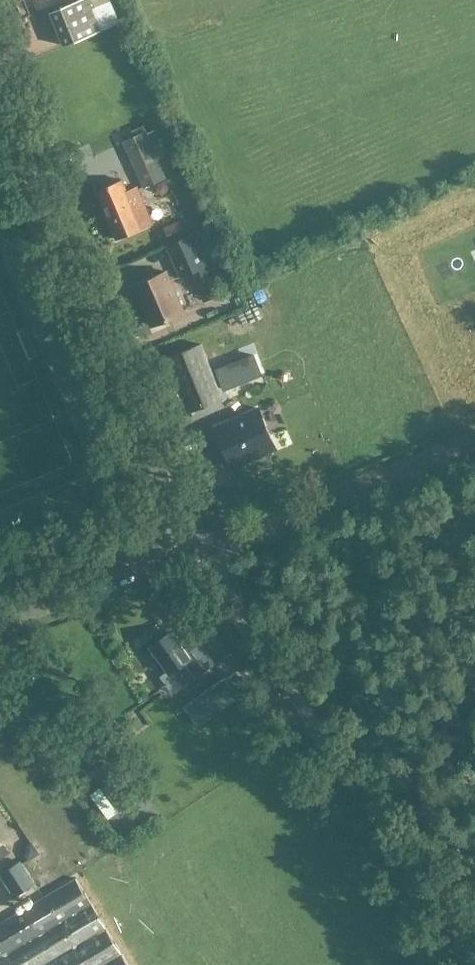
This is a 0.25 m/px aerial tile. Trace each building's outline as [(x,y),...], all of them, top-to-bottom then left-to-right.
[(101,31),(88,0),(79,0),(50,12),(64,46),(101,31)] [(11,23),(16,35),(26,30),(22,19),(11,23)] [(167,178),(146,126),(134,130),(136,137),(125,141),(143,187),(167,178)] [(123,180),(96,191),(116,239),(153,223),(138,186),(127,191),(123,180)] [(196,283),(211,276),(206,265),(192,234),(167,245),(181,276),(191,272),(196,283)] [(183,311),(166,271),(135,285),(152,325),(183,311)] [(228,311),(215,314),(218,327),(232,323),(228,311)] [(201,343),(165,358),(187,413),(223,398),(201,343)] [(225,390),(262,375),(254,355),(217,370),(225,390)] [(259,408),(216,427),(233,466),(276,447),(259,408)] [(195,676),(214,663),(200,643),(189,652),(182,643),(180,644),(172,632),(152,646),(171,672),(185,662),(195,676)] [(199,725),(238,696),(225,678),(185,706),(199,725)] [(213,744),(221,738),(218,734),(211,740),(213,744)] [(75,772),(85,784),(104,770),(94,757),(75,772)] [(121,808),(137,796),(120,774),(101,788),(103,792),(106,789),(121,808)] [(60,776),(50,782),(57,792),(66,786),(60,776)] [(11,836),(0,820),(0,857),(9,851),(3,841),(11,836)] [(34,883),(20,861),(0,874),(0,876),(13,897),(34,883)] [(78,876),(0,923),(0,964),(130,964),(78,876)]
